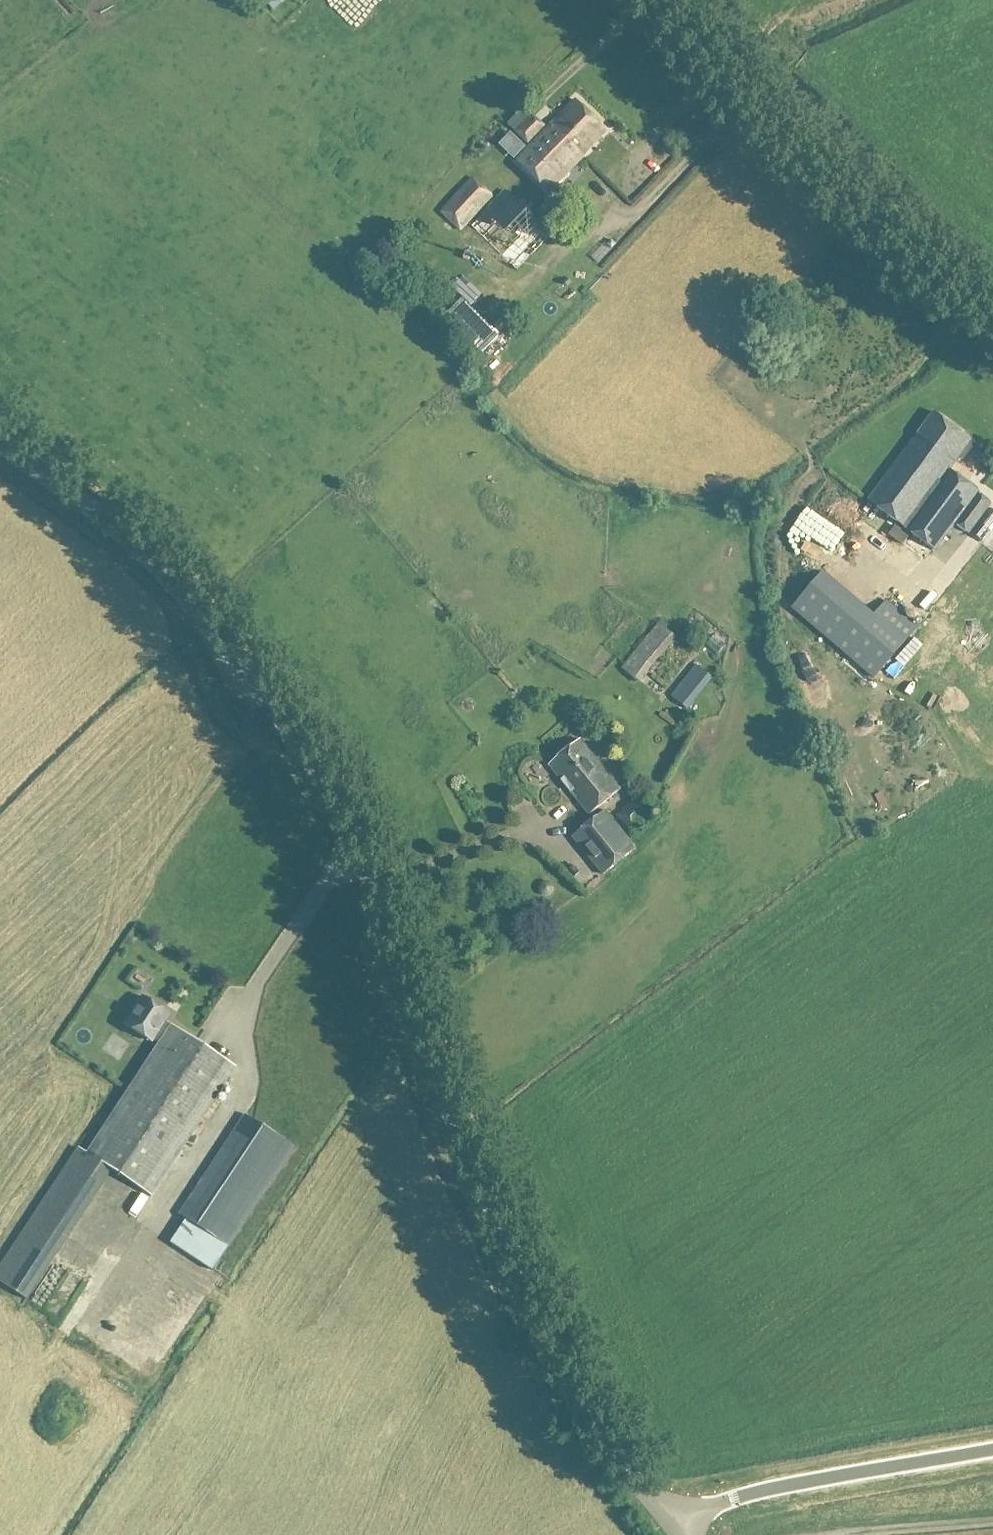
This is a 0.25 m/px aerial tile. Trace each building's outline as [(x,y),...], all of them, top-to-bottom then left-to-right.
[(273,10),(285,0),(264,0),(273,10)] [(575,100),(544,132),(561,149),(569,140),(583,154),(606,130),(575,100)] [(527,144),(545,125),(530,112),(513,131),(527,144)] [(517,160),(522,166),(542,185),(548,190),(583,154),(569,140),(561,149),(544,132),(530,147),(517,160)] [(494,197),(473,176),(440,212),(461,232),(494,197)] [(470,226),(516,270),(550,235),(504,191),(470,226)] [(933,411),(867,500),(934,550),(955,523),(957,525),(956,526),(965,532),(966,531),(968,533),(992,501),(978,491),(979,490),(949,469),(957,459),(964,459),(973,446),(971,439),(933,411)] [(846,641),(867,617),(819,575),(798,599),(846,641)] [(659,622),(621,667),(639,683),(676,637),(659,622)] [(712,677),(694,664),(670,695),(688,709),(712,677)] [(548,764),(589,814),(623,786),(620,782),(617,785),(579,739),(548,764)] [(638,790),(615,812),(632,833),(656,810),(638,790)] [(604,810),(572,836),(603,874),(635,848),(604,810)] [(121,1005),(104,1031),(127,1046),(147,1059),(148,1057),(174,1075),(194,1045),(193,1044),(196,1041),(170,1024),(169,1025),(163,1021),(168,1013),(163,1010),(142,996),(132,1012),(121,1005)] [(147,1059),(85,1153),(110,1169),(150,1196),(235,1066),(196,1041),(193,1044),(194,1045),(174,1075),(148,1057),(147,1059)] [(223,1147),(178,1215),(184,1219),(227,1247),(293,1146),(253,1120),(244,1114),(223,1147)] [(106,1316),(92,1349),(102,1358),(112,1362),(139,1334),(134,1344),(124,1355),(118,1370),(143,1381),(153,1357),(159,1359),(170,1348),(175,1335),(169,1330),(144,1319),(150,1305),(142,1302),(133,1294),(125,1290),(119,1296),(115,1306),(106,1316)]
